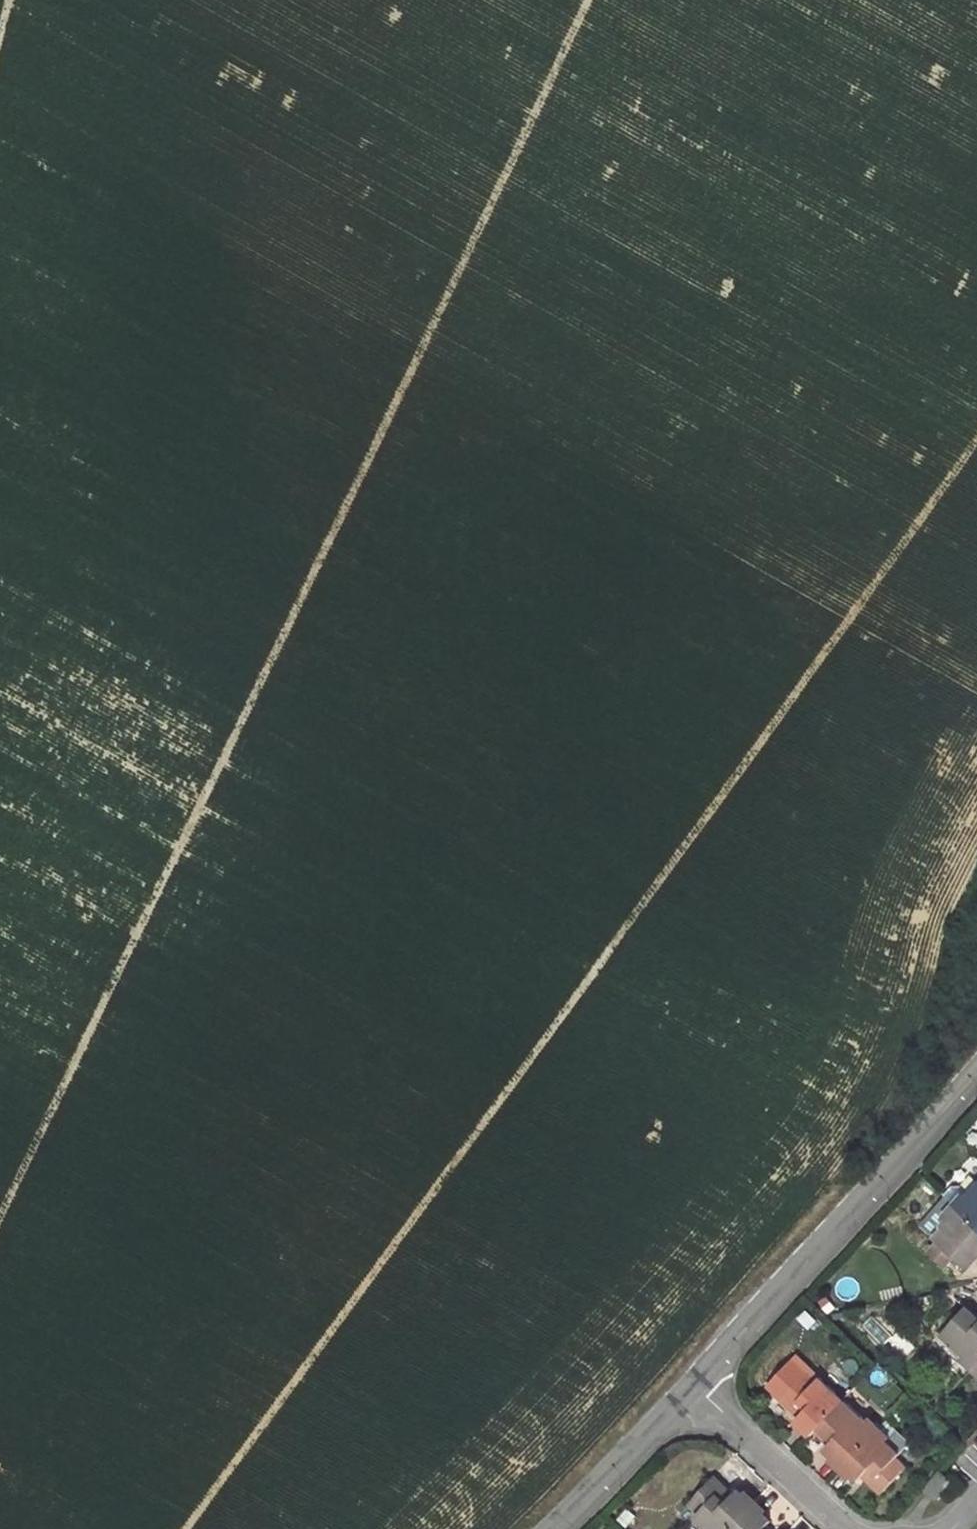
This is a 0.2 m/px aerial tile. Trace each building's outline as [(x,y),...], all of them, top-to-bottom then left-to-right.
[(976,1221),(976,1187),(971,1193),(962,1186),(956,1186),(948,1195),(960,1205),(976,1221)] [(920,1221),(935,1233),(960,1205),(948,1195),(945,1192),(920,1221)] [(960,1205),(935,1233),(940,1237),(930,1250),(946,1263),(956,1251),(973,1265),(976,1260),(976,1221),(960,1205)] [(968,1306),(976,1313),(976,1306),(971,1301),(968,1306)] [(976,1363),(976,1313),(968,1306),(943,1333),(976,1364),(976,1363)] [(843,1399),(822,1377),(818,1381),(808,1371),(783,1396),(802,1414),(796,1420),(810,1434),(817,1427),(843,1399)] [(817,1427),(832,1441),(825,1448),(843,1465),(876,1430),(843,1399),(817,1427)] [(864,1474),(883,1492),(907,1467),(896,1457),(911,1442),(886,1419),(876,1430),(843,1465),(858,1480),(864,1474)] [(738,1489),(733,1495),(714,1476),(689,1503),(699,1512),(696,1517),(709,1528),(727,1528),(752,1503),(738,1489)] [(771,1520),(752,1503),(727,1528),(765,1528),(764,1528),(771,1520)]
